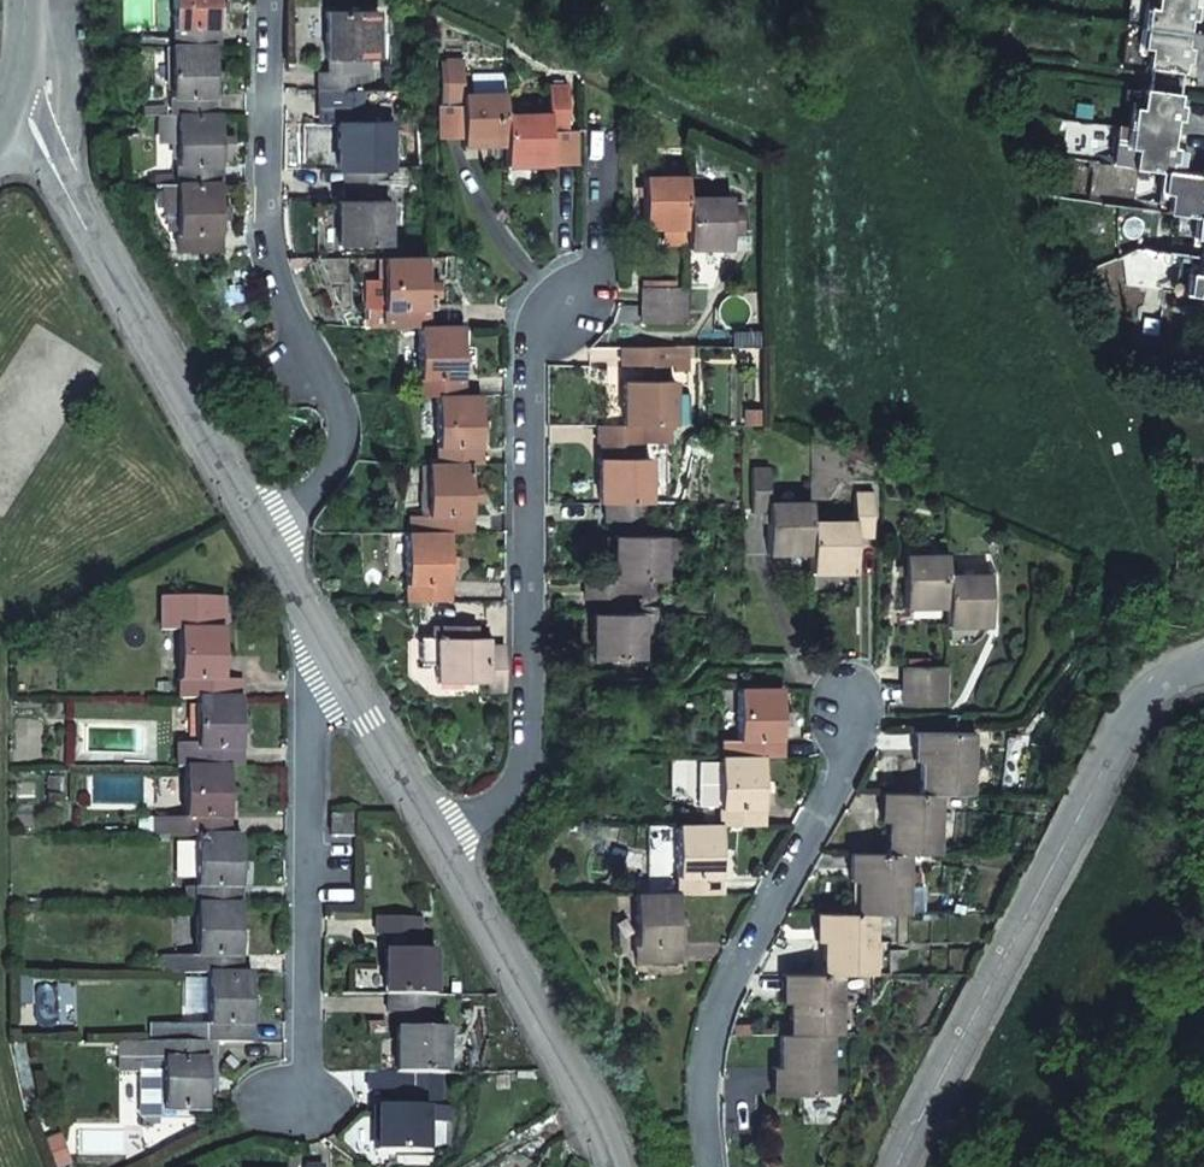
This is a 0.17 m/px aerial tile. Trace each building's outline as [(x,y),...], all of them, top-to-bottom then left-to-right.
[(108,22),(121,22),(122,0),(109,0),(108,22)] [(173,28),(216,28),(217,28),(218,13),(227,13),(228,2),(218,2),(218,0),(173,0),(173,28)] [(1155,1),(1155,8),(1150,7),(1148,27),(1185,32),(1185,25),(1186,17),(1195,18),(1197,5),(1189,4),(1190,0),(1156,0),(1155,1)] [(379,13),(329,13),(329,57),(352,58),(365,58),(379,58),(379,13)] [(1147,66),(1180,71),(1182,60),(1189,61),(1190,54),(1191,48),(1182,47),(1185,32),(1148,27),(1145,46),(1149,47),(1147,66)] [(216,28),(173,28),(172,44),(214,45),(216,45),(216,28)] [(169,95),(213,96),(214,96),(214,80),(223,80),(223,70),(214,70),(214,45),(172,44),(170,45),(169,95)] [(352,73),(365,73),(365,58),(352,58),(352,73)] [(464,60),(443,60),(443,102),(464,102),(464,93),(464,60)] [(352,73),(323,73),(322,90),(375,91),(375,73),(365,73),(352,73)] [(567,86),(551,85),(551,115),(551,128),(567,128),(567,86)] [(1133,127),(1171,132),(1173,117),(1182,119),(1182,112),(1183,105),(1175,104),(1177,93),(1144,89),(1141,108),(1136,107),(1133,127)] [(375,91),(322,90),(322,107),(348,107),(348,125),(390,125),(405,125),(405,91),(375,91)] [(507,93),(464,93),(464,102),(464,145),(507,145),(508,114),(507,93)] [(213,96),(169,95),(169,112),(175,112),(212,113),(213,96)] [(348,107),(322,107),(322,125),(340,125),(348,125),(348,107)] [(175,164),(218,165),(219,165),(220,154),(233,154),(233,137),(220,136),(220,113),(212,113),(175,112),(175,164)] [(551,115),(508,114),(507,145),(507,164),(550,165),(551,128),(551,115)] [(348,125),(340,125),(340,168),(345,168),(389,169),(392,169),(390,125),(348,125)] [(1120,125),(1114,163),(1132,166),(1135,154),(1135,147),(1131,146),(1133,127),(1120,125)] [(1132,166),(1162,170),(1166,171),(1168,160),(1175,161),(1176,154),(1177,148),(1169,147),(1171,132),(1133,127),(1131,146),(1135,147),(1135,154),(1132,166)] [(218,165),(175,164),(174,182),(217,183),(218,165)] [(389,169),(345,168),(345,201),(377,201),(377,185),(389,185),(389,169)] [(1166,211),(1200,216),(1203,216),(1203,214),(1201,213),(1202,205),(1203,206),(1203,192),(1202,192),(1203,181),(1203,176),(1168,171),(1165,191),(1169,192),(1166,211)] [(687,177),(643,177),(643,229),(662,228),(687,228),(687,198),(687,177)] [(174,227),(174,182),(161,181),(161,209),(166,209),(167,227),(174,227)] [(174,233),(213,235),(218,235),(218,220),(227,220),(227,207),(219,207),(219,183),(217,183),(174,182),(174,227),(174,233)] [(731,197),(687,198),(687,228),(688,244),(688,249),(732,249),(731,197)] [(345,201),(339,201),(338,246),(389,246),(389,201),(377,201),(345,201)] [(687,228),(662,228),(662,244),(688,244),(687,228)] [(213,235),(174,233),(173,251),(212,252),(213,235)] [(1197,274),(1192,274),(1189,294),(1203,296),(1203,256),(1199,255),(1197,274)] [(426,258),(382,258),(382,279),(382,304),(382,308),(421,308),(427,308),(426,295),(426,281),(426,258)] [(382,304),(382,279),(367,279),(367,304),(382,304)] [(440,294),(440,281),(426,281),(426,295),(440,294)] [(689,289),(644,288),(644,306),(689,306),(689,289)] [(689,306),(644,306),(644,324),(689,324),(689,306)] [(421,308),(382,308),(382,325),(419,325),(421,325),(421,308)] [(421,325),(419,325),(419,375),(457,376),(462,375),(463,325),(421,325)] [(686,347),(624,348),(624,367),(655,367),(655,381),(664,381),(663,367),(686,366),(686,347)] [(457,376),(419,375),(418,394),(437,394),(457,393),(457,376)] [(655,381),(626,382),(627,424),(671,424),(674,424),(674,381),(664,381),(655,381)] [(457,393),(437,394),(437,444),(476,445),(481,445),(481,394),(457,393)] [(603,443),(643,442),(671,442),(671,424),(627,424),(601,425),(601,443),(603,443)] [(604,459),(643,458),(643,442),(603,443),(604,459)] [(476,445),(437,444),(437,462),(473,464),(476,463),(476,445)] [(604,459),(599,459),(600,503),(606,503),(650,503),(652,503),(652,458),(643,458),(604,459)] [(437,462),(429,463),(429,515),(472,515),(473,515),(473,500),(473,488),(473,464),(437,462)] [(769,468),(752,467),(752,512),(769,512),(769,500),(769,468)] [(473,488),(473,500),(482,500),(482,488),(473,488)] [(874,494),(857,494),(857,521),(857,537),(874,537),(874,494)] [(813,501),(769,500),(769,512),(769,552),(813,553),(813,521),(813,501)] [(650,503),(606,503),(606,521),(628,521),(650,521),(650,503)] [(472,515),(429,515),(428,533),(450,533),(472,533),(472,515)] [(628,536),(650,536),(650,521),(628,521),(628,536)] [(857,521),(813,521),(813,553),(813,571),(857,572),(857,537),(857,521)] [(428,533),(405,533),(406,584),(448,585),(450,584),(450,533),(428,533)] [(628,536),(614,537),(614,581),(666,581),(666,536),(650,536),(628,536)] [(948,556),(905,555),(904,608),(949,608),(948,574),(948,556)] [(992,573),(948,574),(949,608),(949,624),(993,624),(992,573)] [(614,581),(586,581),(586,600),(665,598),(666,581),(614,581)] [(448,585),(406,584),(406,601),(448,601),(448,585)] [(223,678),(224,596),(161,596),(161,628),(179,628),(179,680),(223,680),(223,678)] [(644,614),(593,615),(594,659),(645,659),(644,614)] [(474,627),(433,628),(433,639),(419,639),(419,666),(437,665),(437,683),(487,682),(489,681),(488,650),(488,637),(474,638),(474,627)] [(505,650),(488,650),(489,681),(487,682),(488,690),(505,689),(505,650)] [(949,667),(908,668),(908,686),(949,685),(949,667)] [(198,696),(242,697),(242,678),(223,678),(223,680),(179,680),(179,696),(198,696)] [(949,685),(908,686),(908,703),(950,703),(949,685)] [(782,686),(738,686),(738,740),(780,740),(783,740),(782,686)] [(242,697),(198,696),(197,741),(178,741),(178,765),(185,765),(196,765),(197,748),(238,749),(241,749),(242,697)] [(974,733),(915,734),(915,794),(941,794),(975,793),(974,733)] [(738,740),(722,740),(722,755),(763,755),(780,755),(780,740),(738,740)] [(238,749),(197,748),(196,765),(230,766),(238,766),(238,749)] [(722,755),(719,755),(719,809),(759,809),(764,808),(763,755),(722,755)] [(196,765),(185,765),(184,819),(228,819),(229,819),(230,766),(196,765)] [(915,794),(880,794),(880,853),(910,854),(941,853),(941,794),(915,794)] [(759,809),(719,809),(719,824),(721,824),(759,825),(759,809)] [(356,813),(330,813),(330,835),(356,836),(356,813)] [(228,819),(184,819),(184,834),(196,834),(228,835),(228,819)] [(719,824),(676,824),(675,878),(716,877),(721,878),(721,824),(719,824)] [(228,835),(196,834),(196,886),(237,886),(240,885),(240,835),(228,835)] [(880,853),(850,854),(851,914),(877,914),(911,914),(910,854),(880,853)] [(716,877),(675,878),(675,892),(680,892),(717,893),(716,877)] [(237,886),(196,886),(196,903),(237,903),(237,886)] [(675,892),(635,891),(634,945),(678,944),(680,944),(680,892),(675,892)] [(237,903),(196,903),(196,955),(237,955),(239,955),(240,904),(237,903)] [(851,914),(815,914),(817,975),(842,975),(876,975),(877,914),(851,914)] [(421,917),(379,917),(379,934),(422,934),(421,917)] [(678,944),(634,945),(634,961),(679,961),(678,944)] [(435,951),(384,951),(384,995),(393,995),(435,996),(435,951)] [(237,955),(196,955),(196,972),(207,972),(237,972),(237,955)] [(237,972),(207,972),(207,1023),(247,1024),(251,1024),(251,973),(237,972)] [(817,975),(783,975),(783,1036),(834,1035),(843,1035),(842,975),(817,975)] [(435,996),(393,995),(393,1013),(437,1013),(438,995),(435,996)] [(247,1024),(207,1023),(207,1040),(214,1040),(247,1041),(247,1024)] [(447,1030),(397,1029),(396,1072),(420,1072),(447,1073),(447,1030)] [(783,1036),(774,1036),(773,1096),(834,1096),(834,1035),(783,1036)] [(203,1040),(164,1040),(164,1043),(164,1058),(203,1059),(203,1040)] [(213,1075),(214,1040),(207,1040),(203,1040),(203,1059),(207,1058),(206,1075),(213,1075)] [(164,1058),(164,1043),(144,1043),(143,1062),(164,1062),(164,1058)] [(213,1090),(213,1075),(206,1075),(207,1058),(203,1059),(164,1058),(164,1062),(163,1111),(205,1112),(206,1090),(213,1090)] [(396,1072),(375,1072),(375,1090),(420,1090),(420,1072),(396,1072)] [(429,1107),(378,1107),(378,1150),(430,1150),(429,1107)]
